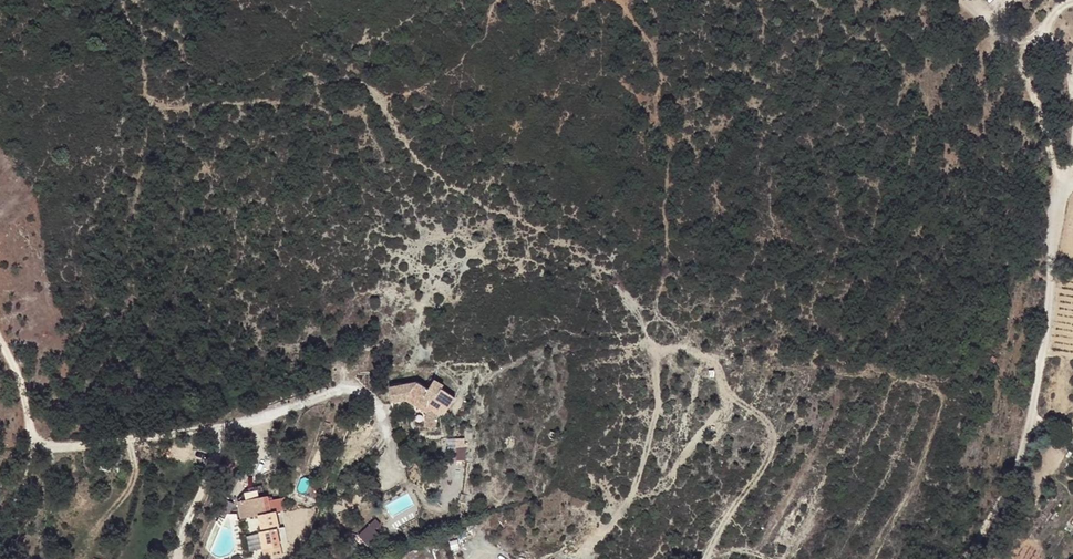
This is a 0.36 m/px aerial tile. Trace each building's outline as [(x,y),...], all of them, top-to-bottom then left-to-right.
[(426,417),(424,430),(435,433),(438,418),(429,411),(432,395),(417,384),(391,387),(394,402),(406,400),(426,417)] [(271,513),(267,497),(239,502),(242,520),(259,516),(271,513)] [(259,516),(262,532),(260,533),(265,558),(278,558),(282,558),(276,530),(279,530),(275,512),(271,513),(259,516)] [(371,512),(359,516),(365,537),(377,533),(371,512)]
